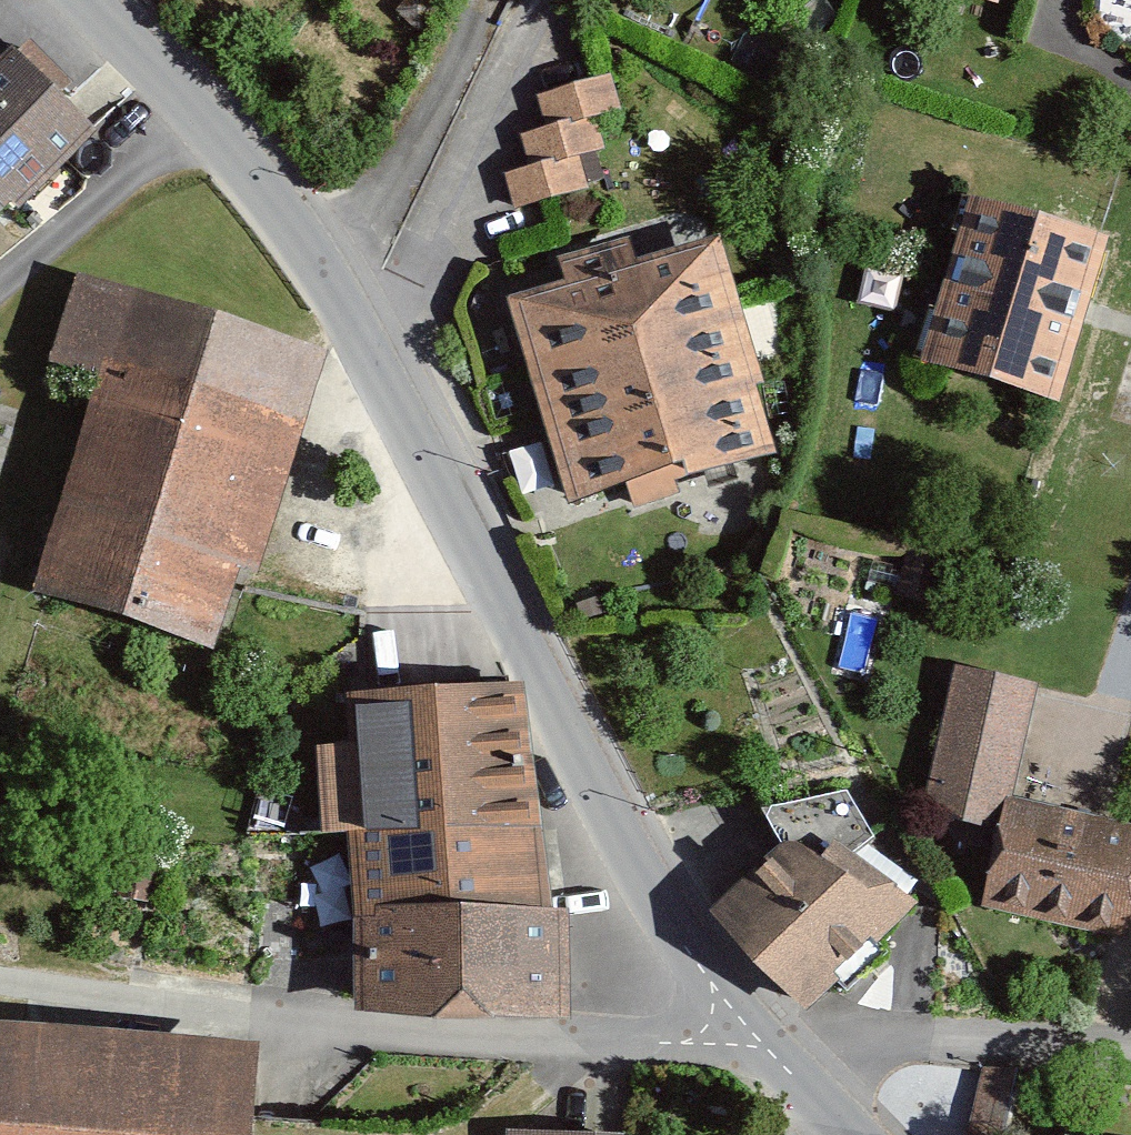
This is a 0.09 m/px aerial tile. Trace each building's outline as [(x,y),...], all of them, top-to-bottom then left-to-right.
[(0,55),(0,206),(75,132),(0,55)] [(529,111),(538,146),(599,130),(616,126),(606,90),(529,111)] [(538,146),(514,152),(523,186),(592,168),(607,164),(599,130),(538,146)] [(523,186),(501,192),(510,225),(600,201),(592,168),(523,186)] [(1101,236),(955,195),(906,367),(1052,409),(1101,236)] [(492,306),(553,518),(746,463),(727,396),(748,389),(706,241),(622,265),(615,239),(539,261),(547,290),(492,306)] [(311,352),(58,272),(32,362),(73,372),(6,597),(191,657),(217,575),(241,578),(311,352)] [(523,684),(347,693),(348,742),(318,746),(325,833),(349,833),(355,914),(551,908),(523,684)] [(969,833),(954,911),(1100,939),(1115,861),(969,833)] [(786,837),(710,910),(807,1010),(916,902),(835,839),(821,857),(786,837)] [(551,908),(355,914),(358,1006),(572,1017),(567,908),(551,908)] [(258,1039),(0,1020),(0,1134),(251,1134),(258,1039)] [(1041,1065),(977,1062),(974,1134),(1038,1134),(1041,1065)] [(1049,1127),(1048,1134),(1106,1134),(1049,1127)]
